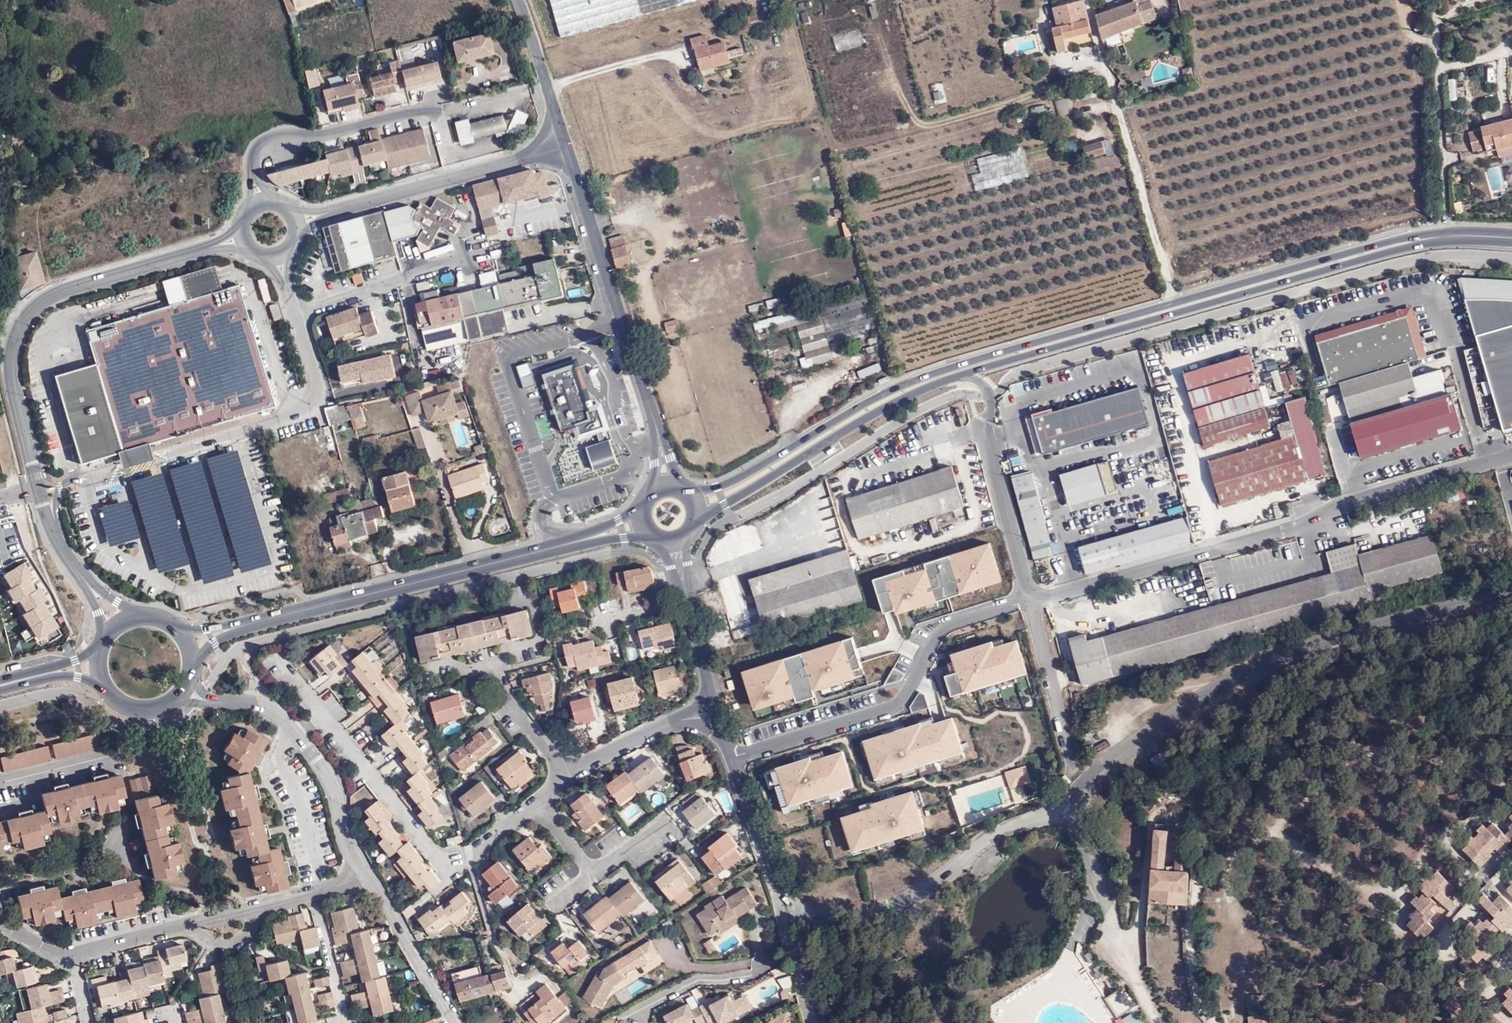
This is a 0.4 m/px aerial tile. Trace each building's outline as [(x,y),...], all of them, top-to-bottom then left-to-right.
[(289,15),(328,1),(327,0),(282,0),(289,15)] [(560,39),(698,0),(549,0),(560,39)] [(1096,16),(1104,42),(1158,18),(1152,0),(1135,0),(1137,3),(1096,16)] [(1097,46),(1085,2),(1053,8),(1057,27),(1053,28),(1059,54),(1097,46)] [(800,13),(803,24),(810,21),(807,10),(800,13)] [(762,21),(760,13),(745,17),(747,25),(740,27),(741,32),(753,29),(751,24),(762,21)] [(831,35),(837,52),(864,44),(859,27),(831,35)] [(457,62),(491,53),(487,34),(452,43),(457,62)] [(706,34),(691,38),(700,72),(732,63),(726,41),(710,46),(706,34)] [(411,43),(395,47),(406,90),(442,82),(436,61),(415,66),(411,43)] [(368,77),(373,96),(395,90),(392,82),(402,79),(400,71),(400,70),(397,60),(387,62),(390,71),(368,77)] [(307,87),(319,85),(316,67),(303,69),(307,87)] [(349,80),(359,78),(358,72),(347,75),(349,80)] [(1457,100),(1455,78),(1447,78),(1449,101),(1457,100)] [(356,97),(363,96),(359,82),(321,91),(326,110),(357,103),(356,97)] [(944,82),(933,84),(935,103),(946,102),(944,82)] [(1458,97),(1465,96),(1463,86),(1456,87),(1458,97)] [(1072,98),(1055,103),(1059,119),(1078,114),(1072,98)] [(358,107),(357,103),(326,110),(327,114),(358,107)] [(1046,103),(1028,109),(1035,129),(1052,123),(1046,103)] [(517,111),(455,125),(460,143),(506,131),(515,135),(526,113),(517,111)] [(1011,124),(1022,120),(1021,114),(1009,118),(1011,124)] [(1480,128),(1486,149),(1495,147),(1497,158),(1511,155),(1511,119),(1480,128)] [(1480,128),(1468,132),(1474,153),(1486,149),(1480,128)] [(355,146),(361,167),(385,161),(379,140),(377,129),(367,131),(370,143),(355,146)] [(385,161),(387,169),(407,164),(418,161),(428,158),(421,129),(379,140),(385,161)] [(1076,134),(1062,138),(1065,151),(1080,148),(1076,134)] [(1103,139),(1107,154),(1112,152),(1109,138),(1103,139)] [(1106,153),(1103,141),(1084,147),(1087,159),(1106,153)] [(327,167),(327,168),(329,175),(339,173),(340,176),(351,173),(361,171),(361,167),(355,146),(340,150),(324,154),(325,158),(327,167)] [(299,178),(327,171),(327,168),(327,167),(325,158),(265,173),(268,177),(275,183),(284,187),(291,189),(301,186),(299,178)] [(1036,162),(1037,173),(1051,172),(1050,161),(1036,162)] [(533,170),(502,177),(473,185),(487,235),(499,232),(495,216),(494,216),(492,206),(506,202),(514,200),(539,193),(540,198),(549,195),(543,171),(534,174),(533,170)] [(409,205),(385,212),(393,242),(417,235),(421,228),(423,229),(417,240),(429,247),(440,226),(454,235),(460,224),(450,219),(456,208),(437,197),(431,208),(420,202),(416,209),(409,205)] [(385,212),(363,217),(364,218),(376,262),(397,256),(393,242),(385,212)] [(364,218),(345,223),(349,237),(353,250),(338,254),(343,272),(376,262),(364,218)] [(345,223),(330,227),(334,241),(349,237),(345,223)] [(349,237),(334,241),(338,254),(353,250),(349,237)] [(616,269),(631,264),(625,245),(610,250),(616,269)] [(21,255),(10,258),(19,289),(44,282),(35,251),(21,255)] [(414,303),(426,352),(509,332),(504,309),(562,295),(558,278),(553,259),(496,272),(499,283),(414,303)] [(122,470),(151,461),(150,451),(265,419),(275,411),(237,285),(222,289),(215,267),(179,276),(161,282),(169,306),(86,331),(96,365),(80,370),(55,379),(81,466),(117,453),(122,470)] [(352,276),(355,285),(363,282),(361,273),(352,276)] [(1462,277),(1457,280),(1465,300),(1478,347),(1464,351),(1484,427),(1501,423),(1503,432),(1511,429),(1511,281),(1462,277)] [(420,283),(422,291),(429,290),(428,281),(420,283)] [(874,331),(863,291),(752,324),(772,391),(805,380),(802,368),(832,359),(828,345),(874,331)] [(283,318),(277,303),(269,306),(275,321),(281,319),(283,318)] [(336,315),(327,318),(332,331),(337,345),(366,334),(367,337),(379,333),(372,312),(360,316),(357,307),(336,315)] [(1314,336),(1316,343),(1406,317),(1416,351),(1424,349),(1411,307),(1314,336)] [(1316,343),(1329,386),(1426,356),(1424,349),(1416,351),(1406,317),(1316,343)] [(679,318),(664,322),(668,334),(682,331),(679,318)] [(1301,348),(1291,350),(1292,358),(1302,356),(1301,348)] [(1290,353),(1276,357),(1278,365),(1292,361),(1290,353)] [(396,376),(391,354),(339,367),(342,377),(344,383),(363,378),(365,383),(376,380),(376,381),(396,376)] [(1270,426),(1249,354),(1183,373),(1204,446),(1270,426)] [(1426,356),(1329,386),(1339,383),(1408,363),(1426,357),(1426,356)] [(1275,360),(1265,363),(1267,371),(1278,368),(1275,360)] [(1408,363),(1339,383),(1348,412),(1353,411),(1356,421),(1446,394),(1438,370),(1412,378),(1408,363)] [(531,364),(519,368),(525,387),(537,383),(531,364)] [(578,364),(542,375),(564,436),(566,448),(564,452),(561,456),(557,462),(565,488),(612,471),(619,468),(621,461),(620,456),(607,431),(612,430),(601,403),(594,406),(578,364)] [(1298,387),(1295,369),(1273,372),(1276,390),(1298,387)] [(439,394),(422,400),(420,401),(424,412),(428,423),(441,419),(442,423),(455,419),(454,416),(457,415),(459,420),(470,416),(464,400),(455,403),(451,390),(461,387),(458,379),(437,386),(439,394)] [(1042,454),(1149,424),(1138,387),(1032,417),(1034,424),(1039,441),(1042,454)] [(420,401),(422,400),(419,391),(404,396),(411,417),(424,412),(420,401)] [(1458,426),(1449,394),(1446,394),(1356,421),(1354,421),(1364,454),(1418,438),(1458,426)] [(1295,435),(1283,439),(1209,461),(1222,505),(1326,474),(1304,396),(1286,401),(1291,421),(1295,435)] [(366,426),(360,401),(347,404),(351,419),(354,429),(366,426)] [(351,419),(347,404),(336,407),(326,410),(331,425),(351,419)] [(1327,406),(1318,409),(1323,427),(1332,424),(1327,406)] [(1034,443),(1039,441),(1034,424),(1030,425),(1034,443)] [(1461,435),(1458,426),(1418,438),(1420,446),(1461,435)] [(420,427),(412,429),(417,446),(425,443),(420,427)] [(474,446),(477,454),(484,452),(482,444),(474,446)] [(485,462),(448,474),(456,500),(492,487),(485,462)] [(1106,492),(1098,464),(1061,474),(1069,504),(1106,492)] [(964,507),(951,468),(846,500),(858,540),(964,507)] [(325,472),(314,475),(316,484),(313,486),(316,497),(331,493),(330,487),(333,486),(331,481),(328,481),(325,472)] [(382,478),(392,514),(417,507),(407,472),(382,478)] [(1038,570),(1051,583),(1061,581),(1031,472),(1013,477),(1038,570)] [(331,527),(330,527),(335,544),(348,540),(377,530),(374,519),(383,516),(380,507),(376,508),(373,497),(359,502),(359,500),(338,507),(340,515),(329,519),(331,527)] [(1194,543),(1187,516),(1066,550),(1073,577),(1194,543)] [(1372,603),(1373,608),(1386,604),(1382,589),(1442,572),(1432,535),(1359,556),(1361,565),(1372,603)] [(348,540),(335,544),(337,550),(350,545),(348,540)] [(903,570),(872,579),(881,607),(892,603),(894,610),(895,614),(913,608),(936,601),(960,594),(982,587),(990,585),(988,580),(986,574),(997,570),(988,543),(954,554),(956,559),(946,562),(945,557),(914,567),(915,572),(905,575),(903,570)] [(1355,543),(1326,552),(1332,573),(1342,571),(1361,565),(1359,556),(1355,543)] [(862,600),(847,549),(749,579),(762,622),(764,630),(862,600)] [(954,554),(945,557),(946,562),(956,559),(954,554)] [(1211,607),(1222,645),(1372,603),(1361,565),(1342,571),(1332,573),(1211,607)] [(627,583),(628,587),(654,582),(651,568),(649,566),(616,572),(618,584),(627,583)] [(915,572),(914,567),(903,570),(905,575),(915,572)] [(1488,571),(1490,581),(1507,577),(1504,567),(1488,571)] [(986,574),(988,580),(999,577),(997,570),(986,574)] [(559,600),(560,603),(562,611),(580,607),(577,595),(587,593),(584,581),(571,583),(572,588),(560,592),(559,587),(550,588),(553,601),(559,600)] [(654,582),(628,587),(629,591),(654,586),(654,582)] [(982,587),(960,594),(961,598),(984,592),(982,587)] [(936,601),(913,608),(915,613),(937,606),(936,601)] [(894,610),(892,603),(881,607),(883,613),(894,610)] [(1083,684),(1222,645),(1211,607),(1088,641),(1085,634),(1071,638),(1083,684)] [(528,636),(522,611),(504,615),(504,616),(495,619),(495,618),(442,631),(441,630),(421,635),(427,661),(447,656),(447,655),(507,640),(509,641),(528,636)] [(676,644),(671,621),(638,628),(643,648),(662,645),(662,647),(676,644)] [(731,632),(733,640),(764,630),(762,622),(731,632)] [(563,640),(561,633),(553,635),(555,642),(563,640)] [(768,663),(742,672),(748,692),(752,691),(756,703),(769,699),(771,704),(783,700),(813,691),(820,689),(842,682),(854,678),(854,677),(852,670),(861,667),(851,637),(836,642),(838,647),(825,651),(823,646),(790,657),(791,662),(769,669),(768,663)] [(1004,646),(1002,639),(991,643),(992,649),(1004,646)] [(599,660),(600,664),(613,660),(610,650),(604,651),(603,646),(596,647),(594,640),(574,645),(573,643),(564,645),(570,667),(578,665),(599,660)] [(836,642),(823,646),(825,651),(838,647),(836,642)] [(991,643),(952,655),(953,661),(957,672),(950,674),(944,676),(949,692),(957,689),(959,693),(966,691),(982,686),(1014,676),(1012,670),(1022,667),(1023,667),(1015,642),(1004,646),(992,649),(991,643)] [(327,671),(332,677),(349,664),(339,652),(336,654),(330,645),(311,661),(322,675),(327,671)] [(381,652),(376,645),(372,647),(378,654),(381,652)] [(358,666),(354,670),(365,684),(378,674),(380,671),(383,669),(376,661),(374,663),(364,651),(354,660),(358,666)] [(790,657),(768,663),(769,669),(791,662),(790,657)] [(579,670),(600,664),(599,660),(578,665),(579,670)] [(957,672),(953,661),(947,663),(950,674),(957,672)] [(659,692),(658,692),(659,700),(680,695),(683,691),(680,675),(678,670),(677,665),(654,671),(659,692)] [(852,670),(854,677),(863,674),(861,667),(852,670)] [(1014,676),(982,686),(983,692),(1015,682),(1014,679),(1025,676),(1022,667),(1012,670),(1014,676)] [(904,674),(892,668),(882,686),(901,681),(904,674)] [(365,684),(354,670),(350,672),(361,687),(365,684)] [(387,679),(380,671),(378,674),(384,682),(387,679)] [(553,684),(551,673),(523,679),(525,687),(527,687),(529,693),(535,692),(538,705),(541,705),(542,711),(551,709),(550,702),(551,702),(549,692),(553,691),(553,684)] [(378,674),(365,684),(375,697),(380,694),(385,700),(396,691),(387,679),(384,682),(378,674)] [(615,708),(639,702),(637,692),(635,686),(633,677),(608,683),(615,708)] [(842,682),(820,689),(822,694),(844,687),(842,682)] [(365,684),(361,687),(372,700),(375,697),(365,684)] [(957,689),(949,692),(952,700),(967,695),(966,691),(959,693),(957,689)] [(396,691),(385,700),(390,706),(385,710),(396,724),(409,714),(410,713),(407,709),(403,704),(405,703),(396,691)] [(813,691),(783,700),(785,705),(796,702),(814,697),(813,691)] [(659,700),(658,692),(650,695),(652,702),(659,700)] [(924,695),(918,692),(908,707),(910,714),(928,708),(924,695)] [(459,694),(431,702),(437,722),(465,713),(459,694)] [(597,723),(591,697),(572,702),(578,724),(587,722),(588,725),(597,723)] [(756,703),(758,708),(771,704),(769,699),(756,703)] [(640,705),(639,702),(615,708),(616,712),(640,705)] [(396,724),(385,710),(382,713),(393,726),(396,724)] [(920,729),(951,719),(949,713),(917,722),(918,725),(920,729)] [(396,724),(393,726),(383,735),(393,749),(399,745),(404,751),(415,743),(413,740),(406,731),(416,723),(409,714),(396,724)] [(895,732),(894,730),(881,734),(882,736),(866,741),(871,758),(869,758),(874,775),(883,773),(884,776),(891,774),(898,771),(933,760),(938,759),(955,754),(950,738),(956,736),(951,719),(920,729),(918,725),(895,732)] [(113,730),(103,723),(102,726),(119,735),(120,733),(113,730)] [(103,723),(113,730),(120,733),(120,731),(103,723)] [(249,755),(259,761),(263,755),(259,752),(266,742),(246,729),(245,732),(242,738),(236,734),(233,733),(222,751),(225,753),(231,757),(227,762),(226,765),(236,771),(237,775),(226,778),(226,781),(228,788),(221,789),(218,790),(223,810),(226,809),(232,808),(234,814),(235,820),(237,827),(230,828),(227,829),(232,849),(235,849),(242,847),(243,854),(244,857),(254,854),(255,857),(257,863),(250,865),(248,865),(252,886),(255,885),(261,884),(263,890),(264,894),(286,888),(283,876),(288,875),(286,868),(274,871),(273,864),(280,862),(277,849),(266,852),(263,839),(256,840),(255,834),(266,831),(265,824),(260,825),(254,800),(259,798),(257,790),(246,793),(244,786),(251,784),(248,772),(252,765),(246,761),(249,755)] [(242,738),(245,732),(239,729),(236,734),(242,738)] [(413,740),(415,743),(427,733),(426,729),(413,740)] [(467,748),(464,745),(451,755),(463,772),(494,748),(493,747),(499,742),(488,729),(483,733),(481,731),(474,737),(477,740),(467,748)] [(54,747),(101,735),(100,732),(54,745),(54,747)] [(104,747),(101,735),(54,747),(57,759),(104,747)] [(955,754),(938,759),(940,765),(963,758),(956,736),(950,738),(955,754)] [(474,737),(464,745),(467,748),(477,740),(474,737)] [(871,758),(866,741),(860,743),(865,759),(869,758),(871,758)] [(415,743),(404,751),(409,757),(404,761),(415,775),(419,772),(428,764),(421,757),(424,754),(415,743)] [(1,757),(2,759),(49,748),(48,746),(1,757)] [(696,756),(692,746),(685,746),(676,747),(688,780),(711,770),(707,760),(705,761),(703,754),(696,756)] [(49,748),(2,759),(5,773),(52,760),(49,748)] [(445,748),(438,754),(440,760),(449,753),(445,748)] [(513,788),(520,783),(534,771),(527,762),(528,761),(521,752),(499,769),(513,788)] [(810,758),(770,771),(775,787),(780,804),(789,801),(790,805),(797,802),(812,798),(840,789),(845,788),(843,783),(839,771),(847,769),(842,752),(824,758),(822,752),(809,756),(810,758)] [(231,757),(225,753),(221,758),(227,762),(231,757)] [(1160,772),(1169,765),(1160,753),(1151,761),(1160,772)] [(256,767),(259,761),(249,755),(246,761),(252,765),(256,767)] [(639,789),(641,792),(664,774),(652,758),(629,775),(639,789)] [(933,760),(898,771),(900,777),(935,766),(933,760)] [(415,775),(404,761),(401,763),(412,778),(415,775)] [(1024,766),(1004,773),(1009,789),(1029,783),(1024,766)] [(839,771),(843,783),(851,781),(847,769),(839,771)] [(534,771),(520,783),(522,786),(536,774),(534,771)] [(639,789),(629,775),(626,771),(607,786),(620,803),(639,789)] [(775,787),(770,771),(763,773),(769,789),(775,787)] [(415,775),(412,778),(409,780),(414,787),(409,791),(420,805),(431,796),(433,794),(426,785),(429,784),(419,772),(415,775)] [(883,773),(874,775),(877,784),(893,780),(891,774),(884,776),(883,773)] [(107,780),(106,780),(105,774),(92,777),(94,783),(107,780)] [(133,814),(135,822),(146,819),(147,825),(141,827),(147,852),(154,851),(155,857),(144,860),(146,867),(151,866),(154,880),(175,874),(175,871),(173,864),(180,863),(183,862),(178,842),(175,842),(168,844),(167,838),(166,831),(164,825),(171,823),(173,822),(169,802),(166,803),(159,804),(158,798),(157,795),(154,796),(149,775),(129,780),(137,813),(133,814)] [(4,854),(3,851),(2,844),(8,843),(14,841),(20,840),(22,846),(22,849),(43,845),(42,841),(40,835),(47,833),(50,833),(46,816),(49,816),(55,814),(57,821),(58,824),(78,819),(77,815),(76,809),(82,807),(88,806),(95,804),(96,811),(97,814),(117,809),(117,806),(115,799),(122,798),(124,797),(120,776),(106,780),(107,780),(94,783),(68,789),(68,790),(55,793),(42,796),(45,812),(32,815),(32,816),(19,819),(19,818),(0,823),(0,855),(4,854)] [(431,781),(429,784),(426,785),(433,794),(438,790),(431,781)] [(474,815),(496,798),(483,782),(461,799),(474,815)] [(68,790),(68,789),(66,784),(53,787),(55,793),(68,790)] [(255,784),(251,784),(244,786),(246,793),(257,790),(255,784)] [(840,789),(812,798),(814,804),(842,796),(840,789)] [(911,792),(916,808),(923,806),(918,790),(911,792)] [(860,812),(842,818),(847,835),(854,833),(858,844),(859,849),(864,847),(892,839),(907,834),(914,832),(913,829),(922,826),(916,808),(911,792),(872,805),(873,808),(860,812)] [(582,818),(578,821),(586,831),(604,816),(587,793),(571,805),(577,812),(582,818)] [(431,796),(420,805),(424,810),(420,814),(430,828),(444,817),(438,810),(440,807),(431,796)] [(498,801),(496,798),(474,815),(476,818),(498,801)] [(715,814),(702,798),(684,812),(697,829),(715,814)] [(380,801),(378,802),(387,813),(385,815),(388,820),(393,816),(380,801)] [(789,801),(780,804),(783,814),(799,809),(797,802),(790,805),(789,801)] [(387,813),(378,802),(367,810),(371,816),(367,821),(377,835),(381,832),(391,823),(388,820),(385,815),(387,813)] [(872,805),(871,802),(858,806),(860,812),(873,808),(872,805)] [(17,813),(19,818),(19,819),(32,816),(32,815),(31,810),(17,813)] [(573,815),(578,821),(582,818),(577,812),(573,815)] [(146,819),(135,822),(136,828),(141,827),(147,825),(146,819)] [(172,830),(171,823),(164,825),(166,831),(172,830)] [(385,838),(381,841),(380,842),(391,856),(399,850),(405,845),(402,842),(398,837),(400,835),(391,823),(381,832),(385,838)] [(1149,901),(1186,905),(1190,855),(1188,855),(1189,833),(1165,831),(1166,824),(1156,823),(1149,901)] [(1477,830),(1480,832),(1486,827),(1483,824),(1477,830)] [(1490,853),(1486,849),(1491,844),(1496,848),(1498,850),(1503,845),(1504,846),(1511,840),(1511,841),(1511,829),(1511,830),(1505,835),(1495,825),(1490,831),(1487,828),(1486,827),(1480,832),(1474,838),(1468,844),(1470,846),(1465,851),(1480,867),(1492,856),(1490,853)] [(914,832),(907,834),(909,840),(925,836),(922,826),(913,829),(914,832)] [(268,838),(266,831),(255,834),(256,840),(263,839),(268,838)] [(381,832),(377,835),(381,841),(385,838),(381,832)] [(701,855),(714,872),(722,864),(726,869),(742,856),(736,849),(739,846),(728,832),(701,855)] [(847,835),(850,846),(858,844),(854,833),(847,835)] [(1466,841),(1468,844),(1474,838),(1472,835),(1466,841)] [(539,848),(531,837),(515,849),(531,870),(541,862),(543,864),(552,857),(542,845),(539,848)] [(450,847),(458,845),(456,838),(448,840),(450,847)] [(892,839),(864,847),(866,854),(894,845),(892,839)] [(391,856),(380,842),(377,844),(388,859),(391,856)] [(409,842),(405,845),(399,850),(404,856),(399,860),(410,874),(423,864),(417,856),(419,854),(409,842)] [(1486,849),(1490,853),(1496,848),(1491,844),(1486,849)] [(236,855),(243,854),(242,847),(235,849),(236,855)] [(154,851),(147,852),(143,853),(144,860),(155,857),(154,851)] [(426,862),(419,854),(417,856),(423,864),(426,862)] [(688,884),(690,887),(697,881),(679,858),(673,863),(675,865),(667,871),(665,868),(654,877),(669,897),(688,884)] [(410,874),(399,860),(395,864),(406,878),(410,874)] [(285,861),(280,862),(273,864),(274,871),(286,868),(285,861)] [(426,862),(423,864),(429,871),(431,869),(426,862)] [(518,886),(499,862),(484,874),(496,890),(490,895),(496,903),(518,886)] [(173,864),(175,871),(182,870),(180,863),(173,864)] [(675,865),(673,863),(665,868),(667,871),(675,865)] [(423,864),(410,874),(420,887),(425,883),(430,890),(441,882),(431,869),(429,871),(423,864)] [(1445,894),(1452,885),(1437,872),(1432,877),(1431,876),(1425,882),(1420,887),(1425,892),(1419,898),(1414,904),(1418,908),(1429,918),(1434,913),(1430,908),(1436,903),(1430,897),(1433,894),(1448,908),(1453,902),(1447,897),(1445,894)] [(1425,882),(1431,876),(1428,873),(1422,879),(1425,882)] [(717,888),(722,885),(717,879),(716,880),(714,877),(709,880),(716,889),(717,888)] [(113,909),(115,915),(116,918),(135,913),(135,910),(133,903),(140,902),(143,901),(138,879),(125,883),(124,878),(117,880),(120,891),(113,893),(112,886),(85,892),(87,900),(81,901),(77,890),(70,892),(71,895),(58,899),(56,887),(42,890),(41,885),(35,887),(37,898),(31,900),(29,893),(17,896),(22,918),(25,918),(31,916),(33,923),(33,925),(54,921),(53,917),(51,911),(57,909),(61,908),(64,920),(67,920),(74,918),(75,925),(76,928),(97,923),(96,919),(94,913),(101,912),(107,910),(113,909)] [(120,891),(117,880),(111,881),(112,886),(113,893),(120,891)] [(716,889),(709,880),(702,885),(707,894),(709,894),(716,889)] [(621,914),(623,916),(644,900),(632,882),(609,899),(621,914)] [(672,900),(690,887),(688,884),(669,897),(672,900)] [(1455,888),(1452,885),(1445,894),(1447,897),(1455,888)] [(28,889),(29,893),(31,900),(37,898),(35,887),(28,889)] [(84,888),(77,890),(81,901),(87,900),(85,892),(84,888)] [(736,915),(738,919),(759,905),(748,888),(736,896),(738,900),(730,905),(728,901),(725,897),(706,908),(708,910),(699,916),(712,935),(719,931),(729,924),(726,920),(736,915)] [(720,893),(717,888),(716,889),(709,894),(712,898),(720,893)] [(445,909),(452,919),(456,923),(469,912),(465,907),(471,902),(463,891),(451,901),(453,903),(448,907),(445,909)] [(176,903),(173,894),(154,898),(156,908),(176,903)] [(1414,904),(1419,898),(1417,895),(1411,901),(1414,904)] [(1495,905),(1503,897),(1501,895),(1493,903),(1495,905)] [(738,900),(736,896),(728,901),(730,905),(738,900)] [(621,914),(609,899),(607,897),(585,914),(598,931),(621,914)] [(1503,897),(1495,905),(1493,903),(1487,897),(1481,902),(1496,917),(1492,920),(1489,917),(1484,923),(1478,928),(1476,926),(1473,924),(1468,929),(1473,935),(1467,941),(1472,946),(1467,951),(1469,954),(1463,959),(1458,965),(1470,976),(1475,971),(1478,974),(1484,969),(1478,962),(1483,957),(1489,951),(1482,944),(1478,940),(1484,934),(1488,939),(1500,928),(1503,931),(1508,925),(1511,921),(1511,907),(1503,897)] [(133,903),(135,910),(142,908),(140,902),(133,903)] [(1456,905),(1453,902),(1448,908),(1451,911),(1456,905)] [(547,925),(542,919),(536,924),(529,915),(534,910),(529,903),(508,921),(521,936),(529,930),(534,936),(547,925)] [(439,930),(452,919),(445,909),(441,905),(438,908),(433,912),(431,909),(420,919),(429,930),(435,925),(439,930)] [(332,930),(334,938),(358,933),(352,908),(346,909),(330,913),(334,929),(332,930)] [(1427,921),(1429,918),(1418,908),(1415,910),(1419,913),(1427,921)] [(536,924),(542,919),(534,910),(529,915),(536,924)] [(1419,913),(1415,910),(1410,916),(1413,920),(1419,913)] [(469,912),(456,923),(459,927),(472,916),(469,912)] [(1419,913),(1413,920),(1408,924),(1418,935),(1424,929),(1428,933),(1433,927),(1427,921),(1419,913)] [(319,945),(315,928),(306,930),(303,930),(302,927),(306,927),(303,915),(295,917),(300,940),(303,949),(319,945)] [(741,922),(738,919),(736,915),(726,920),(729,924),(719,931),(721,935),(741,922)] [(300,940),(295,917),(287,918),(288,921),(272,925),(276,945),(300,940)] [(1468,929),(1473,924),(1471,921),(1465,927),(1468,929)] [(358,933),(334,938),(335,945),(349,942),(348,940),(351,939),(352,942),(354,950),(370,946),(367,930),(358,933)] [(1482,944),(1488,939),(1484,934),(1478,940),(1482,944)] [(570,964),(572,966),(588,954),(579,941),(568,949),(563,942),(552,952),(565,968),(570,964)] [(642,947),(650,961),(660,955),(652,941),(642,947)] [(715,951),(709,941),(704,944),(710,954),(715,951)] [(158,961),(162,978),(170,976),(169,972),(168,965),(178,963),(184,961),(181,946),(155,952),(157,958),(158,961)] [(370,946),(354,950),(355,953),(356,958),(357,962),(354,962),(353,959),(340,962),(342,969),(374,961),(370,946)] [(639,968),(650,961),(642,947),(631,955),(637,966),(639,968)] [(15,949),(5,951),(6,959),(11,958),(11,959),(17,958),(15,949)] [(6,974),(12,973),(15,972),(11,959),(11,958),(6,959),(5,951),(0,953),(0,976),(6,974)] [(1469,954),(1467,951),(1461,956),(1463,959),(1469,954)] [(1489,951),(1483,957),(1486,959),(1491,954),(1489,951)] [(633,968),(637,966),(631,955),(626,958),(633,968)] [(264,971),(266,982),(282,978),(289,976),(285,961),(264,966),(262,957),(254,959),(258,973),(264,971)] [(624,974),(633,968),(626,958),(606,970),(603,976),(602,977),(600,976),(599,976),(585,998),(602,1008),(614,988),(612,987),(613,984),(616,986),(627,979),(624,974)] [(142,968),(146,987),(163,982),(162,978),(158,961),(141,965),(142,968)] [(374,961),(342,969),(344,976),(357,973),(356,970),(359,969),(359,972),(361,981),(364,980),(378,977),(374,961)] [(168,965),(169,972),(180,969),(178,963),(168,965)] [(131,964),(124,965),(126,972),(131,992),(146,988),(146,987),(142,968),(141,968),(133,969),(132,966),(131,964)] [(577,974),(572,966),(570,964),(565,968),(572,978),(577,974)] [(197,974),(203,999),(218,995),(224,993),(218,965),(210,966),(211,971),(197,974)] [(491,999),(499,997),(497,991),(492,975),(483,977),(480,967),(453,974),(461,1001),(489,993),(491,999)] [(12,973),(16,989),(41,982),(38,974),(35,974),(32,975),(29,968),(15,972),(12,973)] [(507,971),(492,975),(497,991),(512,986),(507,971)] [(120,982),(112,984),(116,1003),(132,999),(131,992),(126,972),(118,975),(119,980),(120,982)] [(6,974),(10,990),(16,989),(12,973),(6,974)] [(282,978),(286,994),(288,994),(307,989),(303,973),(289,976),(282,978)] [(383,976),(378,977),(364,980),(366,991),(367,995),(364,995),(364,991),(351,995),(353,1001),(387,992),(383,976)] [(329,984),(327,977),(313,980),(315,987),(329,984)] [(116,1003),(112,984),(105,986),(104,979),(89,983),(91,990),(94,989),(99,1006),(107,1004),(108,1008),(117,1006),(116,1003)] [(45,985),(25,991),(30,1011),(43,1008),(62,1003),(59,992),(47,995),(45,985)] [(557,998),(547,985),(521,1006),(533,1022),(536,1022),(539,1021),(540,1022),(547,1022),(565,1008),(557,998)] [(1038,991),(1035,985),(1026,991),(1029,996),(1038,991)] [(1136,1005),(1124,986),(1105,998),(1118,1017),(1136,1005)] [(131,992),(132,999),(148,995),(146,988),(131,992)] [(288,994),(292,1009),(311,1005),(308,993),(307,989),(288,994)] [(25,991),(15,993),(18,1002),(25,1001),(28,1011),(30,1011),(25,991)] [(1507,996),(1509,998),(1504,1003),(1511,1012),(1511,991),(1507,996)] [(317,995),(319,1003),(333,999),(331,992),(317,995)] [(391,1009),(387,992),(353,1001),(355,1009),(367,1006),(366,1002),(369,1002),(370,1005),(372,1014),(391,1009)] [(565,992),(557,998),(565,1008),(572,1002),(565,992)] [(203,999),(197,1000),(200,1010),(200,1013),(197,1014),(197,1011),(183,1014),(185,1021),(222,1011),(218,995),(203,999)] [(746,996),(732,1003),(729,997),(720,1001),(718,997),(700,1007),(707,1019),(709,1022),(723,1022),(753,1007),(746,996)] [(333,999),(319,1003),(320,1009),(334,1006),(333,999)] [(707,1019),(700,1007),(693,1011),(689,1003),(665,1016),(669,1022),(683,1022),(694,1017),(697,1022),(699,1022),(707,1019)] [(292,1009),(295,1022),(305,1022),(307,1022),(315,1021),(311,1005),(292,1009)] [(16,1014),(18,1022),(47,1022),(43,1008),(30,1011),(28,1011),(16,1014)] [(54,1022),(66,1018),(64,1011),(52,1014),(54,1022)] [(185,1021),(185,1022),(199,1022),(198,1021),(202,1021),(202,1022),(225,1022),(222,1011),(185,1021)] [(111,1020),(112,1022),(147,1022),(146,1020),(141,1021),(138,1022),(136,1013),(111,1020)] [(786,1013),(768,1022),(792,1022),(786,1013)]
